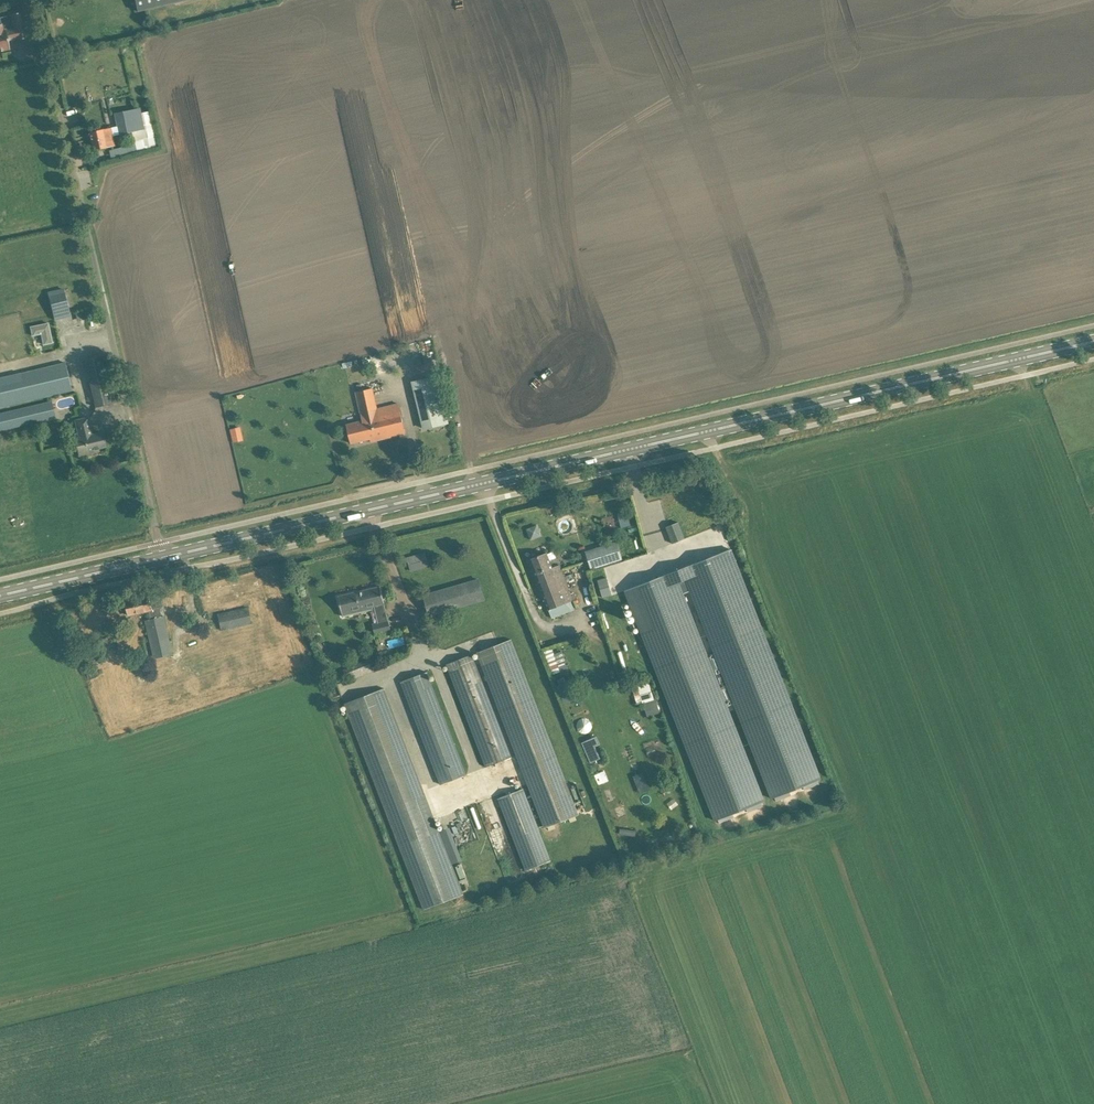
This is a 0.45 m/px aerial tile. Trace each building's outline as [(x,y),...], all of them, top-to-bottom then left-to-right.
[(137,11),(186,0),(135,0),(137,11)] [(10,49),(8,41),(17,39),(17,40),(29,37),(23,11),(11,14),(14,28),(6,30),(5,29),(3,30),(2,23),(0,24),(0,51),(10,49)] [(153,136),(148,111),(141,112),(147,137),(153,136)] [(117,117),(120,133),(141,129),(138,113),(117,117)] [(102,130),(100,130),(90,132),(93,149),(105,147),(103,137),(110,135),(109,129),(102,130)] [(111,151),(113,159),(159,146),(156,138),(111,151)] [(49,297),(55,319),(69,316),(64,294),(49,297)] [(47,323),(30,326),(32,335),(40,333),(43,344),(51,342),(47,323)] [(84,360),(96,407),(116,402),(104,355),(84,360)] [(65,362),(0,378),(0,407),(72,390),(65,362)] [(448,423),(437,375),(413,381),(419,405),(424,404),(430,427),(448,423)] [(346,424),(348,432),(350,443),(370,438),(371,441),(405,433),(398,403),(377,408),(372,388),(355,392),(362,421),(346,424)] [(0,414),(0,430),(57,416),(53,401),(0,414)] [(88,417),(76,420),(78,433),(73,434),(78,456),(99,451),(98,448),(105,446),(102,432),(92,434),(88,417)] [(239,428),(231,430),(233,441),(241,439),(239,428)] [(669,543),(683,539),(677,521),(664,526),(669,543)] [(529,540),(540,535),(536,524),(525,528),(529,540)] [(598,556),(588,560),(591,569),(622,559),(617,542),(596,549),(598,556)] [(731,549),(625,590),(715,820),(765,801),(683,593),(690,591),(771,798),(821,779),(731,549)] [(530,560),(549,609),(573,600),(563,576),(559,565),(552,568),(546,553),(530,560)] [(420,556),(408,560),(411,571),(424,567),(420,556)] [(594,580),(600,597),(610,594),(605,577),(594,580)] [(484,599),(479,580),(435,593),(436,593),(440,611),(440,612),(484,599)] [(372,606),(384,603),(381,586),(338,596),(343,616),(373,609),(372,606)] [(125,601),(128,612),(129,615),(149,610),(151,619),(145,620),(154,656),(173,652),(164,616),(161,617),(159,607),(163,606),(163,603),(160,594),(149,596),(149,595),(125,601)] [(218,615),(220,626),(221,630),(251,624),(248,609),(218,615)] [(388,620),(372,624),(374,634),(390,630),(388,620)] [(101,640),(104,649),(116,646),(113,637),(101,640)] [(477,653),(545,828),(578,815),(511,640),(477,653)] [(552,648),(544,651),(552,674),(568,668),(561,651),(554,654),(552,648)] [(447,665),(486,767),(511,757),(472,655),(447,665)] [(401,681),(405,692),(440,785),(465,775),(430,682),(426,672),(401,681)] [(353,700),(431,908),(456,898),(376,691),(353,700)] [(656,699),(643,703),(647,716),(660,712),(656,699)] [(568,706),(574,722),(580,720),(575,704),(568,706)] [(592,738),(582,743),(590,763),(600,759),(595,747),(592,738)] [(499,798),(514,839),(526,870),(551,861),(524,789),(499,798)] [(696,831),(684,834),(688,847),(700,844),(696,831)]
